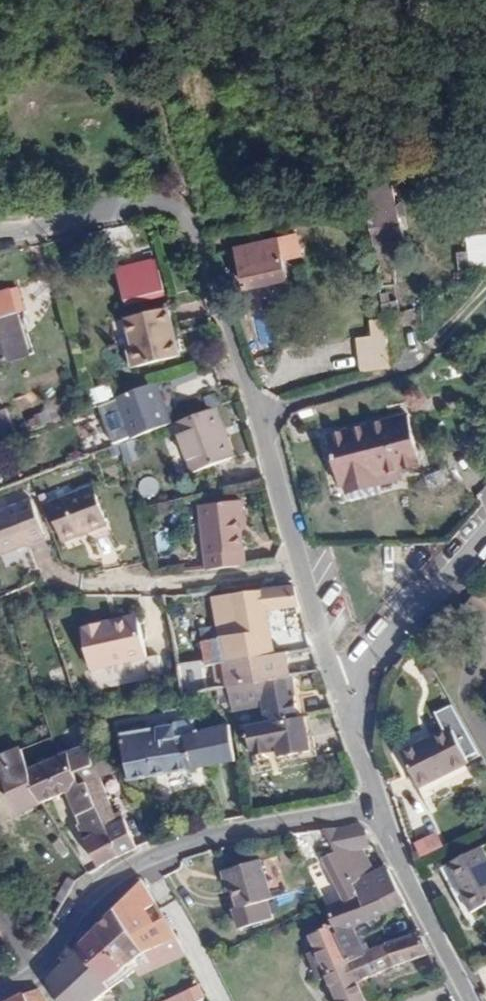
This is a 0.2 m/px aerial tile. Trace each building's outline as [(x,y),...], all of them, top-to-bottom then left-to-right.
[(464,202),(467,218),(485,215),(485,199),(464,202)] [(458,250),(459,265),(485,262),(485,227),(465,230),(468,249),(458,250)] [(232,260),(239,259),(245,287),(287,277),(281,248),(299,244),(296,233),(230,248),(232,260)] [(126,307),(166,297),(156,261),(115,270),(126,307)] [(388,262),(377,263),(379,280),(390,278),(388,262)] [(0,293),(0,364),(9,361),(7,356),(26,350),(14,313),(24,310),(16,288),(0,293)] [(129,317),(144,366),(179,357),(168,308),(129,317)] [(258,344),(276,340),(271,312),(253,315),(258,344)] [(131,370),(144,366),(129,317),(124,318),(132,345),(125,347),(131,370)] [(365,370),(391,366),(383,318),(372,320),(375,342),(360,345),(365,370)] [(109,384),(87,391),(92,406),(114,399),(109,384)] [(171,425),(155,386),(150,388),(116,401),(131,441),(171,425)] [(233,457),(214,409),(173,424),(192,474),(233,457)] [(407,416),(327,436),(340,487),(420,466),(407,416)] [(92,489),(48,507),(62,543),(106,526),(92,489)] [(208,570),(242,565),(237,530),(234,518),(239,518),(237,501),(198,505),(208,570)] [(0,513),(0,551),(2,555),(44,540),(30,502),(0,513)] [(225,664),(275,656),(269,619),(301,614),(294,587),(232,595),(232,601),(214,604),(218,627),(200,630),(207,667),(225,664)] [(136,616),(101,625),(102,633),(137,623),(136,616)] [(102,633),(101,625),(78,631),(90,674),(146,659),(137,623),(102,633)] [(229,687),(279,679),(275,656),(225,664),(229,687)] [(268,722),(299,717),(292,677),(279,679),(229,687),(217,689),(220,704),(232,702),(232,704),(264,698),(268,722)] [(312,750),(307,716),(299,717),(305,752),(312,750)] [(274,743),(275,749),(276,756),(305,752),(299,717),(268,722),(243,726),(246,747),(274,743)] [(191,769),(191,772),(236,762),(229,727),(195,734),(193,722),(175,725),(177,737),(186,736),(191,769)] [(177,737),(175,725),(121,734),(129,781),(191,769),(186,736),(177,737)] [(451,730),(402,755),(419,790),(469,765),(451,730)] [(246,747),(247,754),(275,749),(274,743),(246,747)] [(95,766),(92,755),(89,745),(63,754),(27,770),(34,794),(41,803),(66,792),(77,816),(74,818),(100,869),(121,857),(101,815),(87,783),(80,785),(76,773),(95,766)] [(27,770),(20,748),(0,756),(0,767),(19,814),(43,806),(41,803),(34,794),(27,770)] [(121,857),(138,849),(124,820),(118,823),(95,766),(76,773),(80,785),(87,783),(101,815),(121,857)] [(358,835),(364,829),(357,824),(323,829),(334,852),(348,877),(354,890),(372,880),(374,879),(391,873),(388,867),(372,873),(363,876),(359,866),(352,850),(361,846),(358,835)] [(421,858),(445,848),(438,830),(413,841),(421,858)] [(315,844),(311,831),(292,834),(298,848),(315,844)] [(449,866),(473,914),(485,907),(485,855),(483,849),(449,866)] [(348,877),(334,852),(322,857),(334,883),(348,877)] [(261,859),(228,869),(239,909),(272,898),(261,859)] [(314,860),(306,864),(312,878),(320,874),(314,860)] [(367,863),(359,866),(363,876),(372,873),(367,863)] [(405,902),(391,873),(374,879),(372,880),(387,911),(405,902)] [(348,877),(334,883),(342,899),(343,901),(358,896),(354,890),(348,877)] [(54,900),(62,905),(75,882),(67,878),(54,900)] [(175,939),(143,879),(114,909),(143,953),(175,939)] [(387,911),(372,880),(354,890),(358,896),(343,901),(342,899),(326,908),(336,931),(334,932),(347,961),(357,956),(364,953),(361,945),(353,927),(375,917),(387,911)] [(143,953),(114,909),(96,928),(124,968),(130,964),(143,953)] [(334,932),(331,925),(309,936),(338,1000),(366,1000),(357,982),(347,961),(334,932)] [(124,968),(96,928),(78,946),(105,983),(107,982),(109,985),(133,968),(130,964),(124,968)] [(430,953),(420,931),(382,944),(370,950),(364,953),(357,956),(366,978),(394,965),(430,953)] [(184,954),(175,939),(143,953),(130,964),(133,968),(138,974),(184,954)] [(367,943),(361,945),(364,953),(370,950),(367,943)] [(78,946),(47,978),(60,1000),(93,1000),(111,987),(109,985),(107,982),(105,983),(78,946)] [(357,956),(347,961),(357,982),(366,978),(357,956)] [(164,1000),(197,1000),(204,998),(196,985),(164,1000)] [(10,1000),(46,1000),(39,987),(10,1000)]
